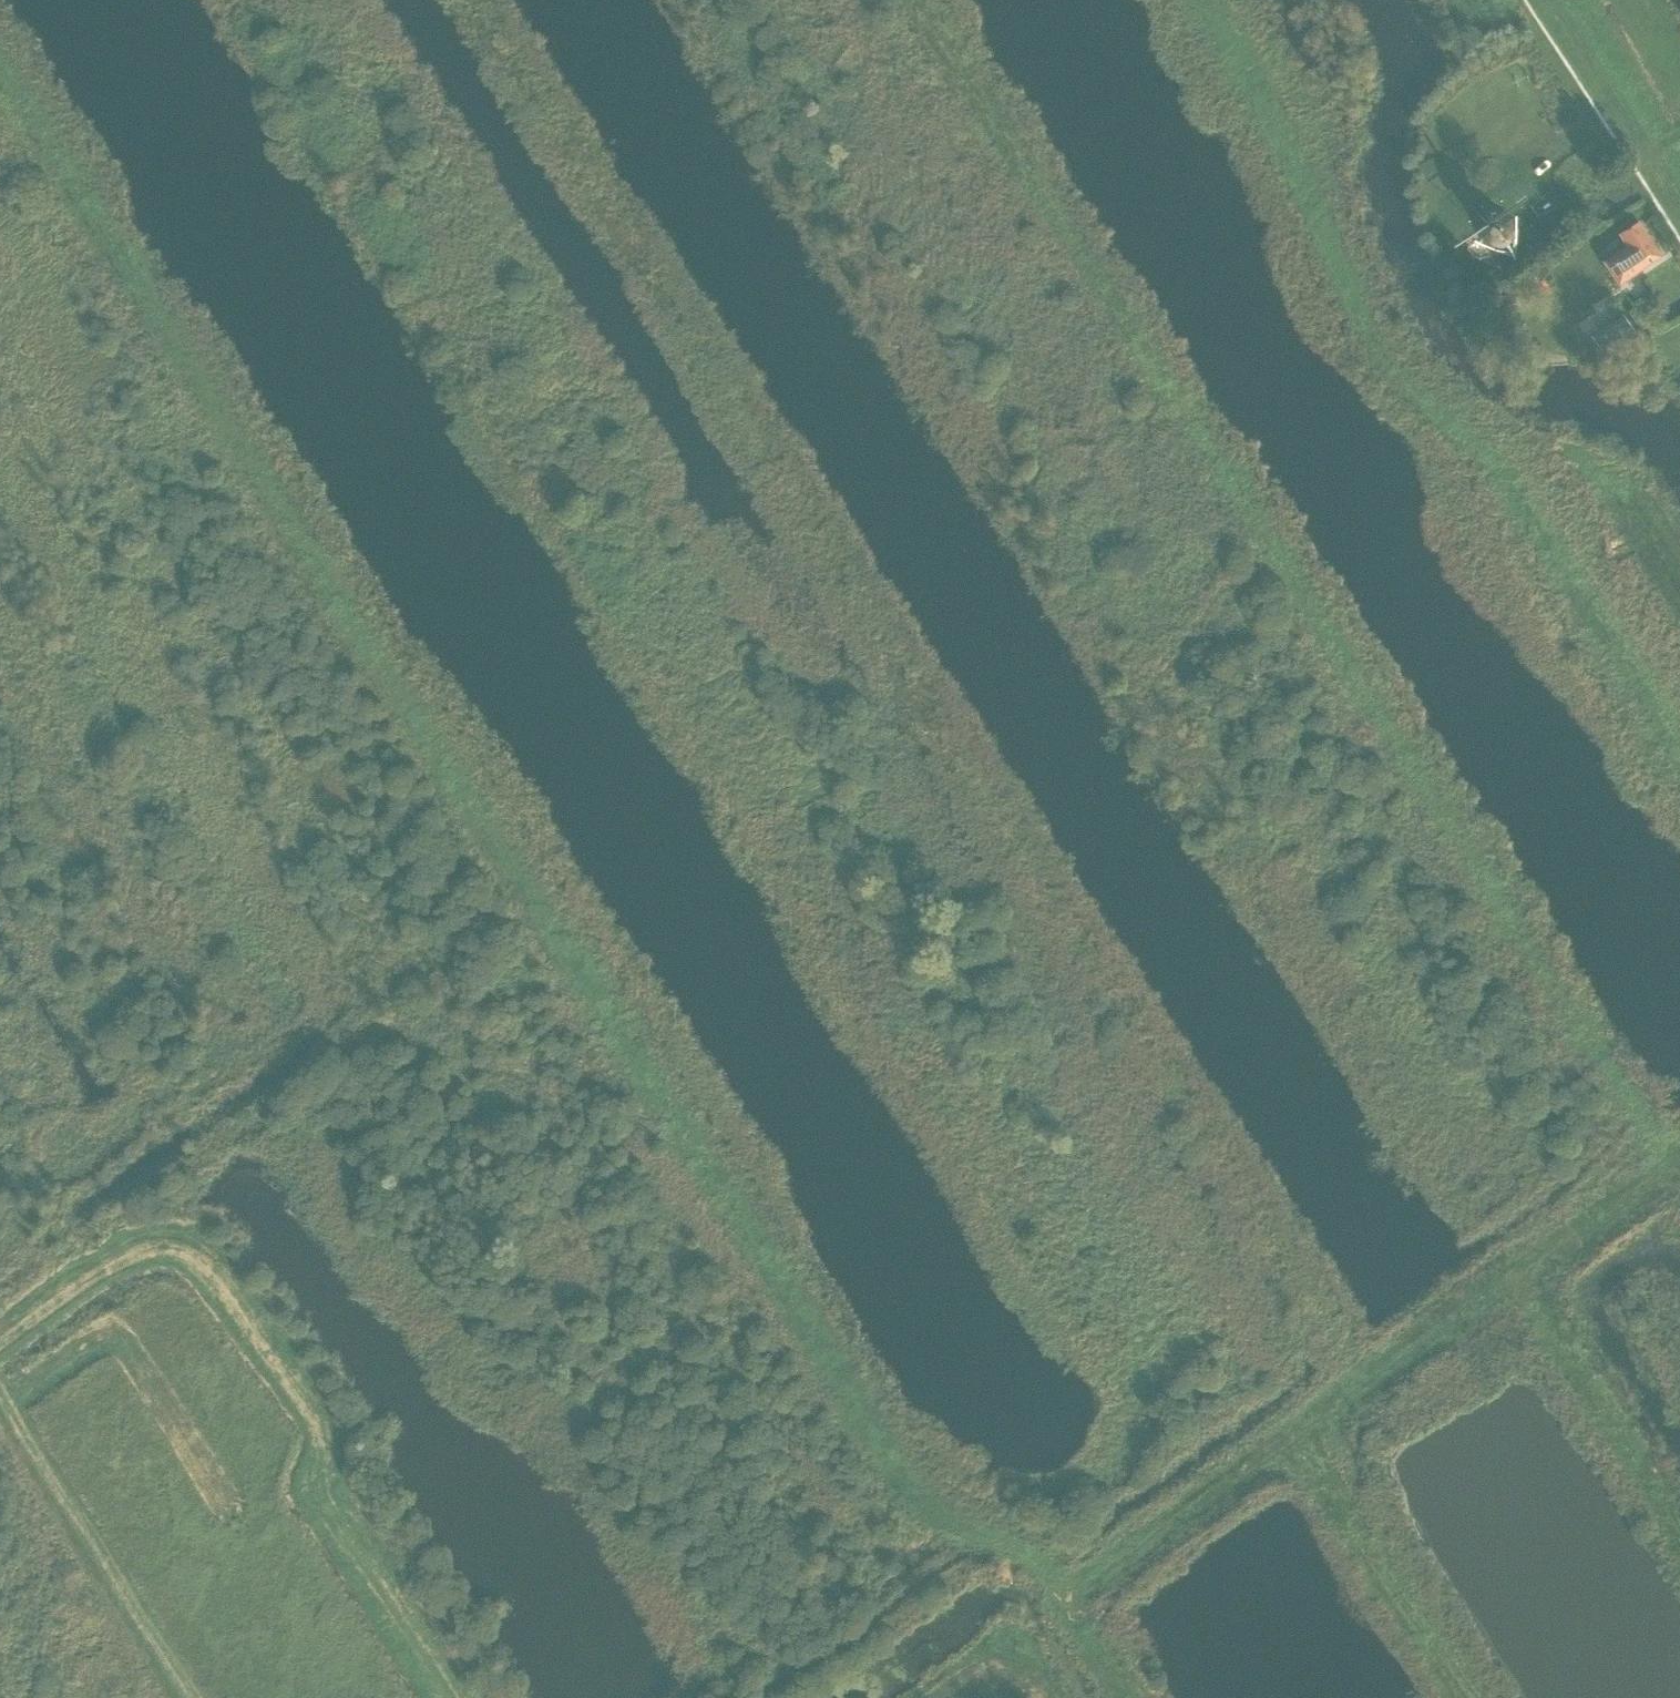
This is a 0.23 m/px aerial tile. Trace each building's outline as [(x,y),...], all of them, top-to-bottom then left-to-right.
[(1490,234),(1502,246),(1514,234),(1502,222),(1490,234)] [(1620,283),(1661,257),(1639,224),(1621,236),(1629,248),(1606,262),(1620,283)] [(1593,337),(1608,357),(1638,334),(1624,314),(1593,337)]
